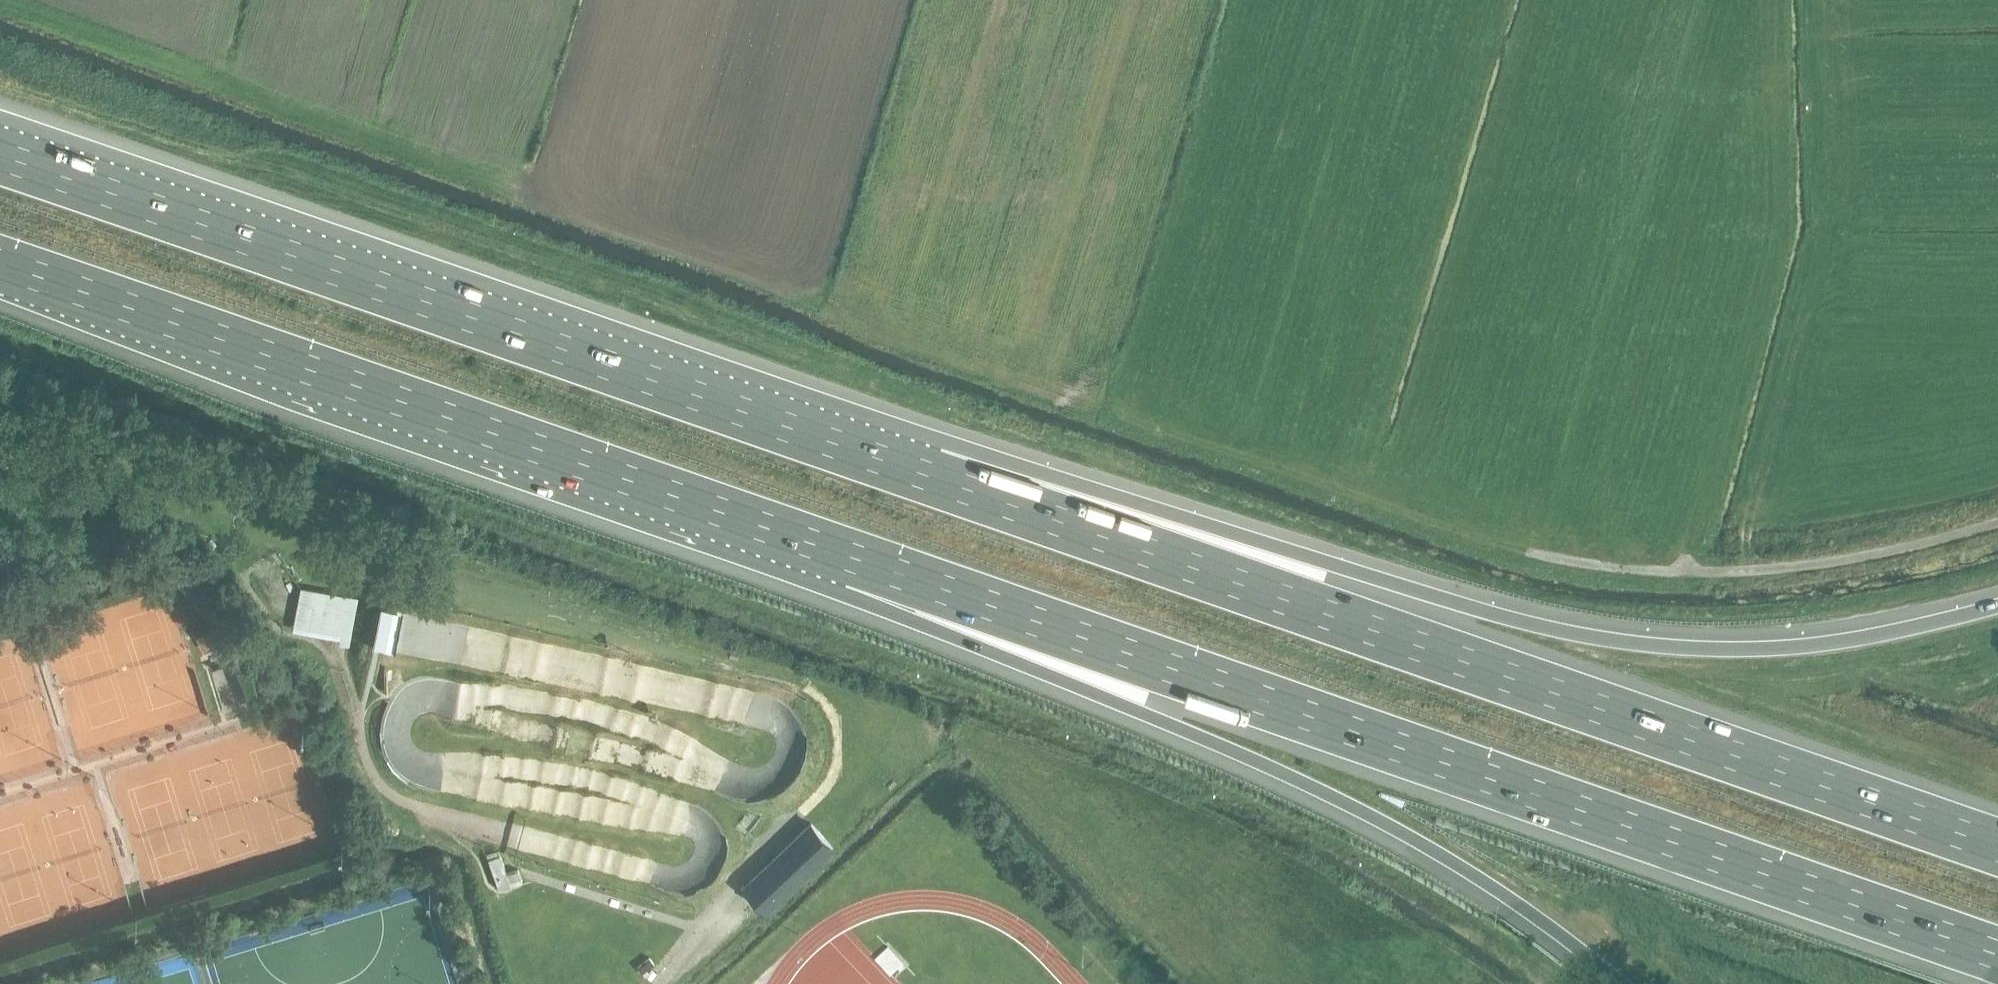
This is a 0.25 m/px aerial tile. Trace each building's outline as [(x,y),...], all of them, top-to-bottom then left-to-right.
[(811,824),(745,887),(765,909),(832,845),(811,824)] [(489,859),(496,883),(508,880),(500,856),(489,859)]
